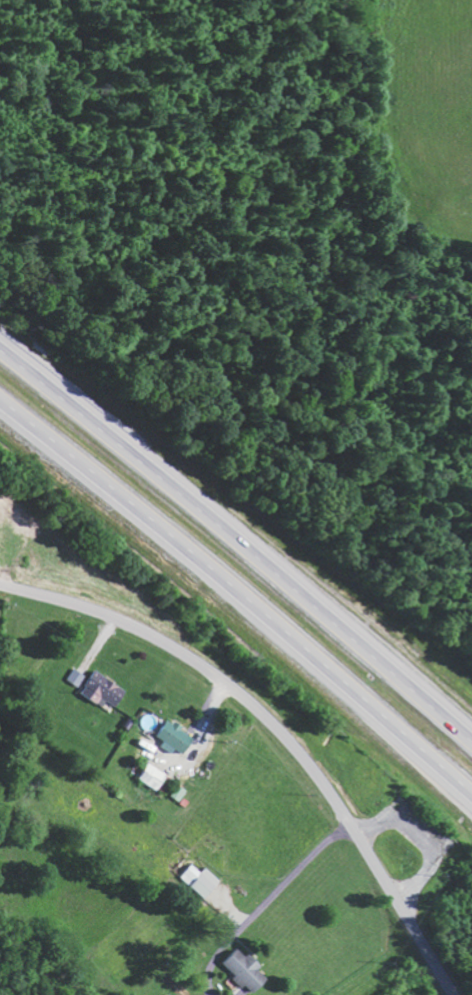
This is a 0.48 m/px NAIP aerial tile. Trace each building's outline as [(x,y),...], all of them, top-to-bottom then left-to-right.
[(69,679),(82,686),(88,674),(75,667),(69,679)] [(83,692),(106,706),(109,699),(120,706),(130,690),(97,669),(83,692)] [(187,753),(197,735),(168,719),(159,736),(166,740),(163,746),(174,752),(177,748),(187,753)] [(141,780),(161,790),(170,773),(150,763),(141,780)] [(208,867),(203,872),(194,864),(183,876),(207,898),(223,881),(208,867)] [(225,961),(255,994),(270,980),(259,968),(263,965),(252,953),(248,956),(240,947),(225,961)]
